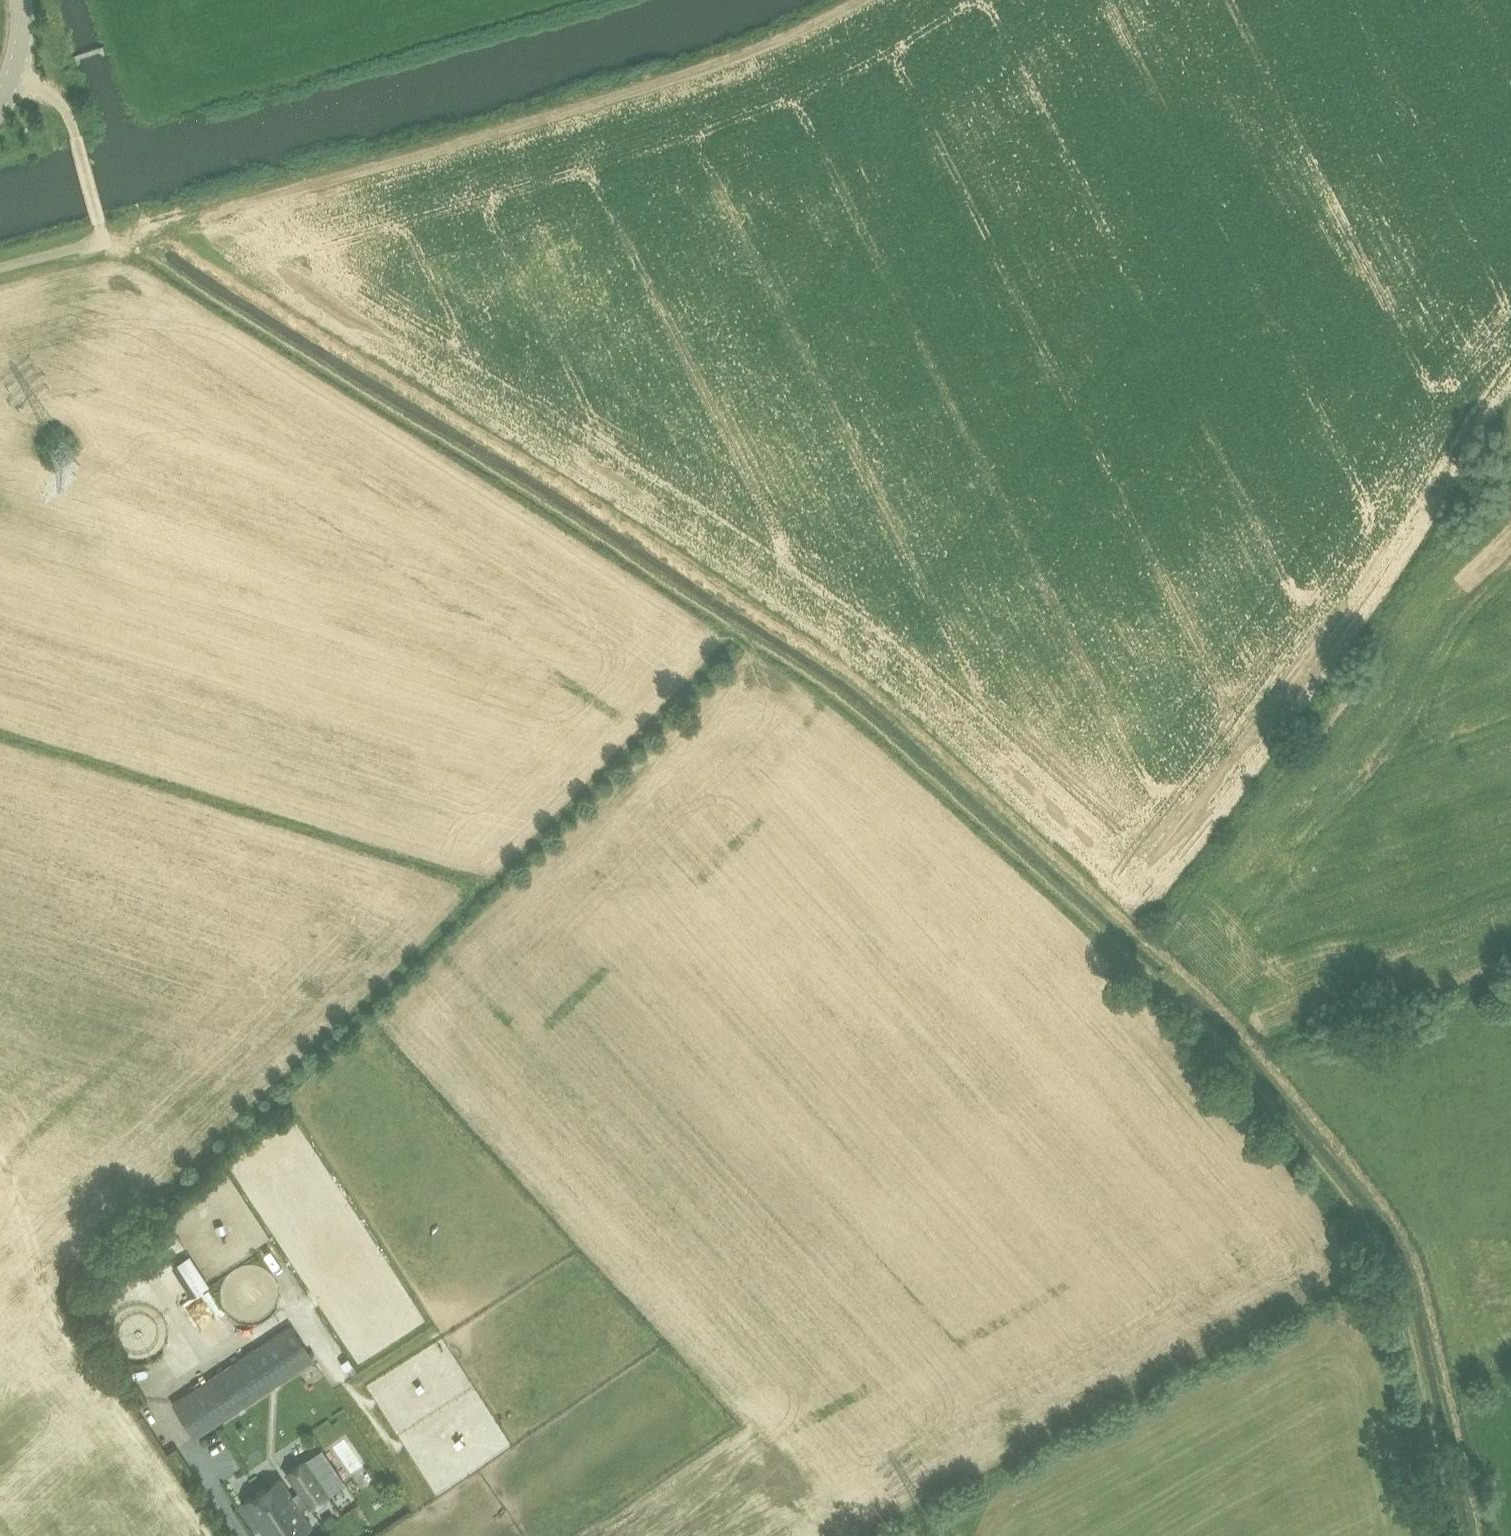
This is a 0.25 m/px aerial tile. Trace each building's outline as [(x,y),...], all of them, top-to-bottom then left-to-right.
[(173,1403),(196,1439),(314,1360),(290,1325),(173,1403)] [(308,1460),(286,1473),(301,1496),(294,1501),(279,1479),(244,1502),(266,1535),(296,1535),(311,1526),(301,1511),(308,1506),(310,1509),(331,1494),(308,1460)]
